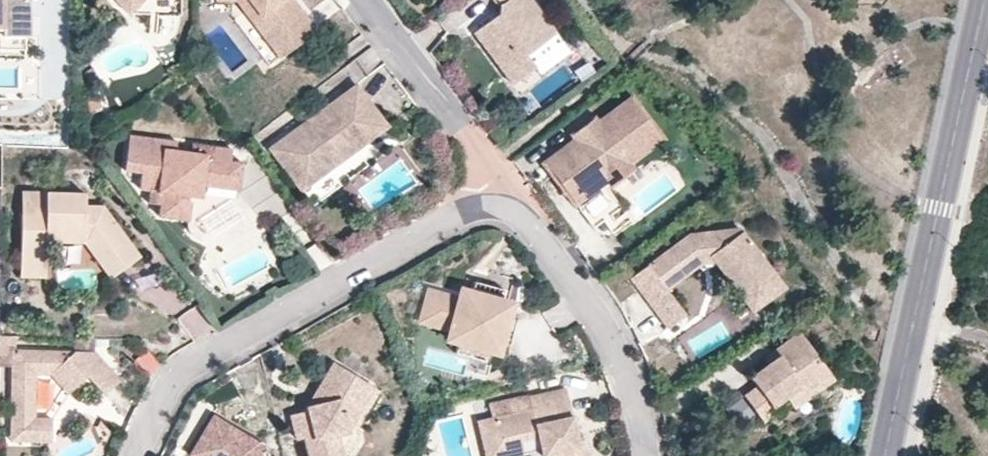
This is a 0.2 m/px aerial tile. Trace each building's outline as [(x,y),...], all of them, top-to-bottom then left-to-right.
[(22,50),(22,36),(23,0),(0,0),(0,49),(22,50)] [(130,15),(146,0),(115,0),(130,15)] [(250,20),(259,14),(248,0),(235,0),(250,20)] [(315,29),(300,10),(290,18),(277,1),(279,0),(248,0),(259,14),(250,20),(278,56),(315,29)] [(501,5),(497,12),(500,17),(495,21),(492,16),(473,30),(513,83),(536,65),(527,53),(557,31),(534,0),(497,0),(501,5)] [(497,12),(492,16),(495,21),(500,17),(497,12)] [(389,127),(357,84),(343,94),(347,98),(338,105),(330,104),(268,150),(301,193),(315,183),(311,178),(333,161),(335,154),(359,136),(366,144),(389,127)] [(343,94),(330,104),(338,105),(347,98),(343,94)] [(573,207),(576,205),(545,164),(630,99),(659,138),(601,181),(607,189),(636,167),(633,162),(665,139),(631,94),(593,123),(589,118),(567,135),(570,140),(539,163),(573,207)] [(659,138),(630,99),(545,164),(576,205),(593,228),(621,207),(607,189),(601,181),(659,138)] [(201,156),(178,151),(180,143),(132,135),(126,169),(143,172),(140,188),(151,190),(148,203),(160,205),(158,217),(188,222),(191,205),(187,205),(189,198),(204,188),(241,195),(246,167),(233,165),(236,153),(234,153),(203,147),(201,156)] [(315,183),(366,144),(359,136),(335,154),(333,161),(311,178),(315,183)] [(201,200),(204,188),(189,198),(201,200)] [(140,254),(114,218),(84,217),(84,203),(85,191),(37,190),(37,213),(22,213),(21,257),(46,258),(46,240),(84,241),(110,276),(140,254)] [(37,213),(37,190),(22,190),(22,213),(37,213)] [(114,218),(103,204),(84,203),(84,217),(114,218)] [(668,254),(683,274),(701,261),(713,259),(717,264),(721,270),(727,269),(732,276),(730,281),(740,296),(755,284),(767,300),(785,287),(740,228),(690,237),(668,254)] [(668,254),(649,268),(667,293),(687,279),(683,274),(668,254)] [(45,275),(46,258),(21,257),(20,275),(45,275)] [(703,267),(717,264),(713,259),(701,261),(683,274),(687,279),(703,267)] [(649,268),(630,281),(667,333),(685,319),(667,293),(649,268)] [(721,270),(730,281),(732,276),(727,269),(721,270)] [(506,291),(476,282),(474,288),(504,297),(506,291)] [(752,312),(767,300),(755,284),(740,296),(752,312)] [(460,300),(431,290),(422,319),(451,329),(448,339),(458,341),(456,346),(486,355),(488,351),(497,354),(500,344),(511,347),(520,318),(509,315),(512,305),(502,302),(504,297),(474,288),(473,293),(470,302),(460,300)] [(473,293),(463,290),(460,300),(470,302),(473,293)] [(197,305),(179,314),(192,341),(211,331),(197,305)] [(829,375),(800,333),(775,351),(779,355),(767,363),(768,365),(750,378),(757,387),(744,396),(763,422),(776,412),(773,407),(786,397),(786,399),(802,388),(805,392),(829,375)] [(486,355),(456,346),(455,352),(484,362),(486,355)] [(150,376),(161,362),(144,348),(133,362),(150,376)] [(105,395),(120,380),(94,353),(12,351),(10,438),(51,438),(52,420),(34,419),(35,374),(50,374),(68,394),(87,376),(105,395)] [(779,355),(775,351),(764,359),(767,363),(779,355)] [(333,363),(316,391),(319,404),(306,407),(306,411),(289,415),(295,440),(302,438),(307,455),(340,455),(335,435),(334,431),(342,418),(344,419),(366,384),(333,363)] [(805,392),(802,388),(786,399),(794,409),(834,381),(829,375),(805,392)] [(344,433),(373,388),(366,384),(344,419),(342,418),(334,431),(335,435),(344,433)] [(488,404),(490,417),(497,444),(521,438),(538,435),(542,455),(556,453),(558,455),(587,455),(578,437),(577,432),(572,433),(569,423),(574,422),(566,386),(488,404)] [(319,404),(316,391),(306,407),(319,404)] [(212,415),(188,455),(189,455),(256,455),(259,451),(262,446),(212,415)] [(490,417),(477,419),(486,455),(507,455),(524,452),(521,438),(497,444),(490,417)]
